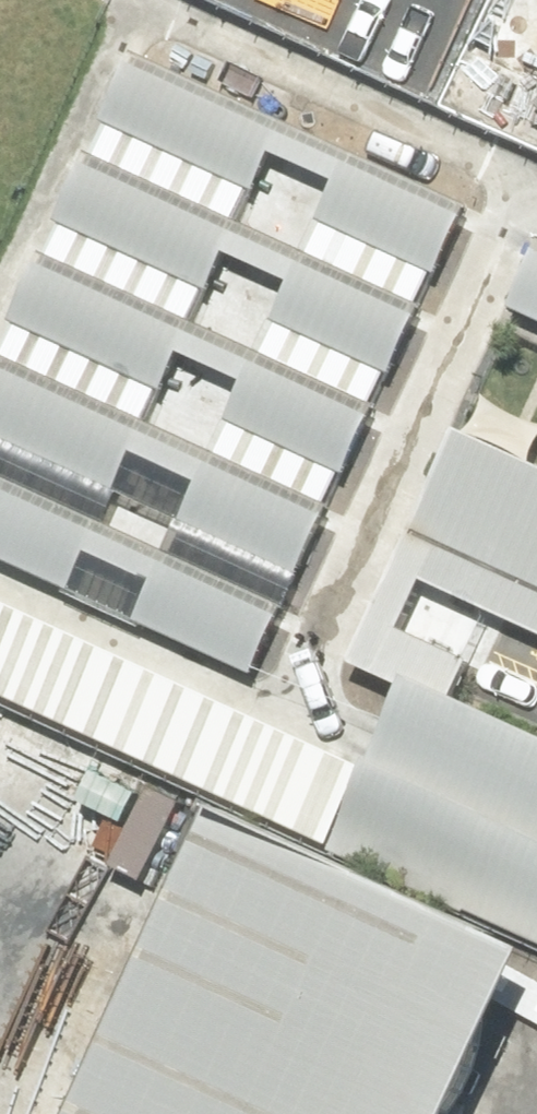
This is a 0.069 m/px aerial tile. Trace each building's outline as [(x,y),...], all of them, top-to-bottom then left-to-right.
[(475,208),(142,55),(112,120),(261,189),(278,154),(338,182),(321,217),(444,274),(475,208)] [(426,308),(94,155),(63,221),(212,290),(229,254),(289,282),(273,317),(395,374),(426,308)] [(512,306),(536,317),(536,251),(512,306)] [(381,408),(49,255),(18,321),(168,390),(184,354),(244,382),(228,418),(351,474),(381,408)] [(3,356),(0,362),(0,435),(122,491),(138,456),(198,483),(182,519),(304,575),(335,510),(3,356)] [(461,432),(399,565),(536,629),(536,467),(461,432)] [(0,477),(0,557),(74,591),(91,556),(151,583),(135,619),(257,676),(288,610),(0,477)] [(374,766),(0,593),(0,675),(343,833),(374,766)] [(416,675),(374,766),(343,833),(337,845),(536,937),(536,731),(416,675)] [(231,816),(92,1113),(487,1113),(536,1007),(536,957),(231,816)]
